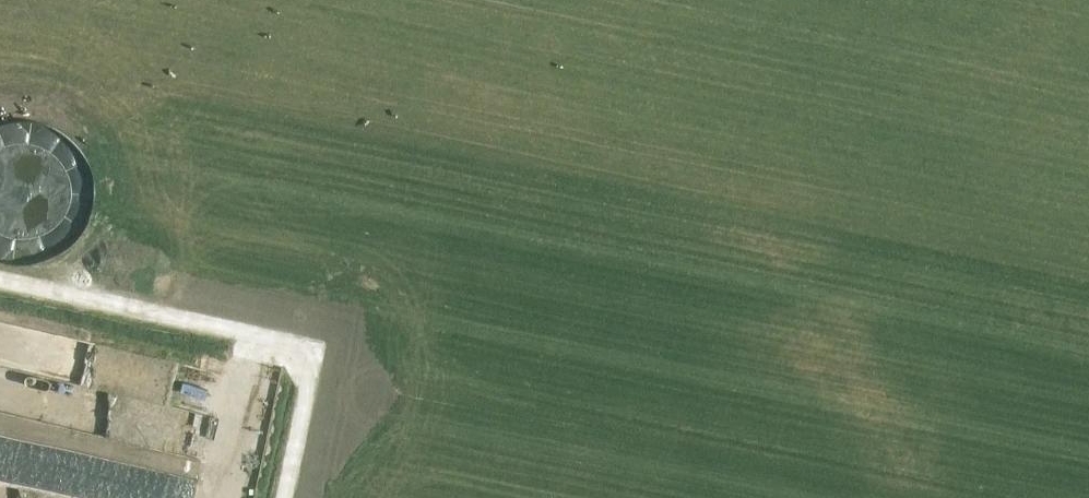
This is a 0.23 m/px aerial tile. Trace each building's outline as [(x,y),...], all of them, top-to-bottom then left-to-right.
[(86,378),(93,341),(0,322),(0,360),(86,378)]
